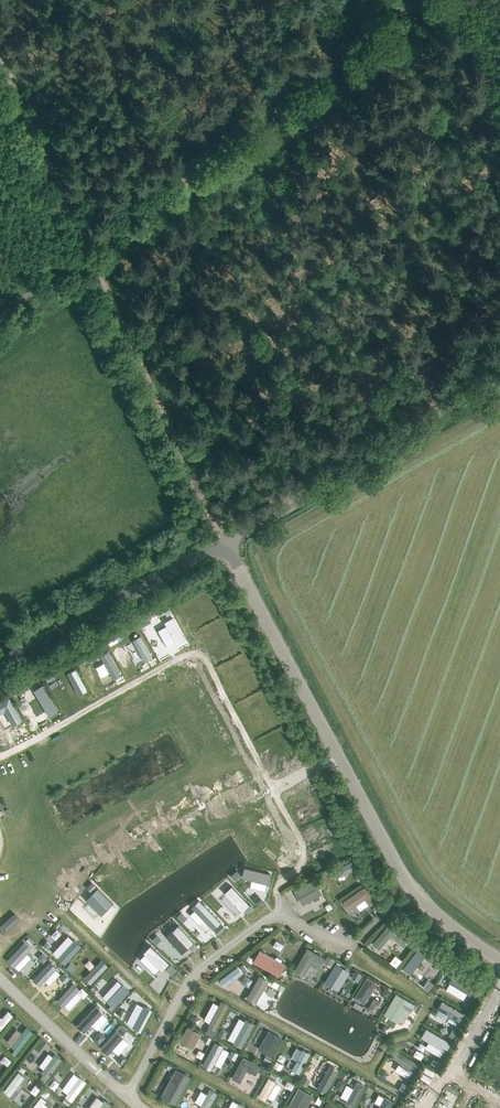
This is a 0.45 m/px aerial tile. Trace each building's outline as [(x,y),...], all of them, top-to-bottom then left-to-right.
[(190,1077),(176,1069),(162,1095),(176,1102),(190,1077)]
